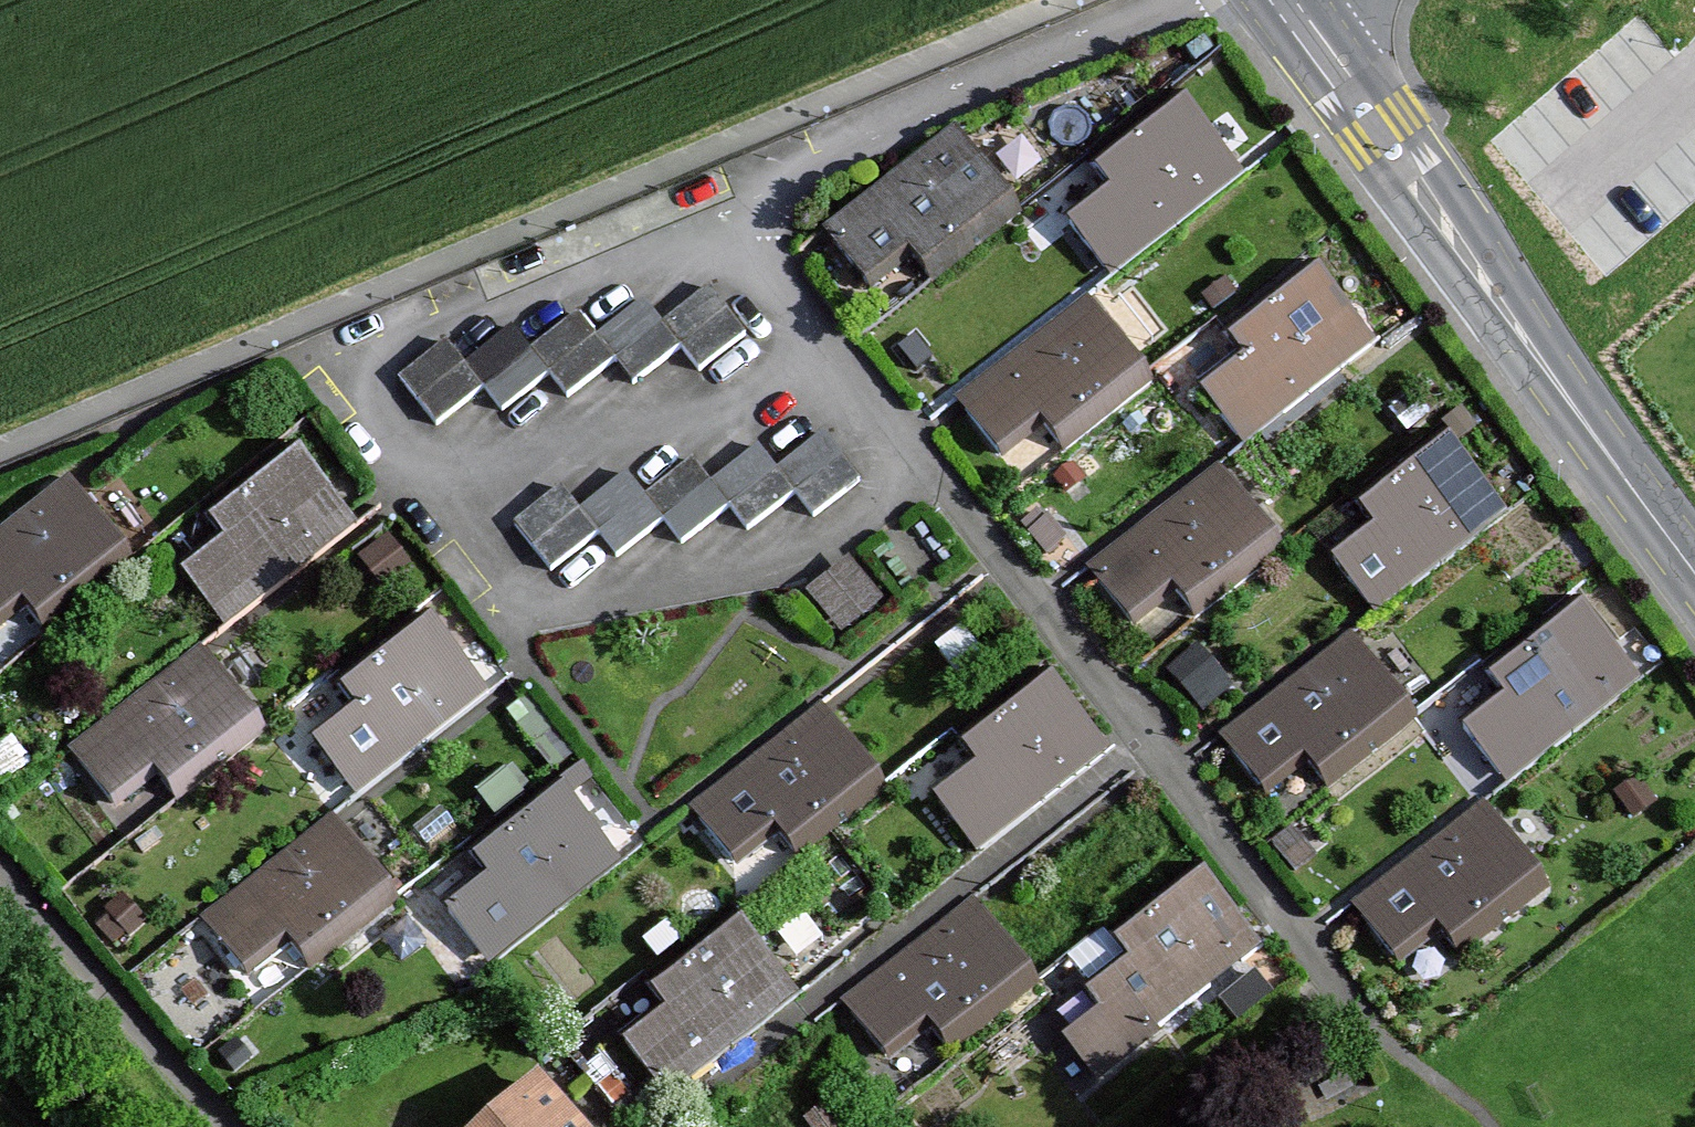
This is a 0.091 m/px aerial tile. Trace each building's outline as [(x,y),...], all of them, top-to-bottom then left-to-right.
[(1176,94),(1089,162),(1112,191),(1070,224),(1104,268),(1233,168),(1176,94)] [(909,253),(933,282),(1019,214),(962,141),(832,242),(867,286),(909,253)] [(1309,260),(1222,329),(1245,359),(1204,392),(1237,434),(1248,426),(1257,437),(1375,344),(1309,260)] [(450,342),(406,379),(446,427),(485,394),(505,419),(551,380),(570,403),(616,365),(637,390),(681,353),(704,380),(756,337),(714,286),(666,326),(645,301),(598,340),(575,312),(533,348),(516,327),(469,366),(450,342)] [(1041,421),(1065,450),(1152,382),(1094,309),(965,410),(999,454),(1041,421)] [(1439,430),(1352,498),(1375,527),(1333,560),(1368,604),(1497,504),(1439,430)] [(566,488),(520,523),(558,571),(601,539),(619,563),(673,522),(690,544),(733,511),(750,535),(798,498),(817,522),(864,486),(826,437),(782,470),(764,447),(712,486),(694,462),(647,498),(630,476),(584,511),(566,488)] [(182,572),(216,616),(346,516),(290,444),(201,511),(224,540),(182,572)] [(1174,588),(1197,618),(1284,550),(1226,476),(1097,577),(1132,621),(1174,588)] [(45,631),(132,563),(76,490),(0,549),(0,619),(22,601),(45,631)] [(1064,539),(1048,518),(1030,533),(1047,553),(1064,539)] [(406,563),(390,543),(366,562),(382,582),(406,563)] [(1571,598),(1484,666),(1507,695),(1465,728),(1499,772),(1628,672),(1571,598)] [(315,741),(350,784),(477,684),(420,612),(333,680),(356,709),(315,741)] [(1306,757),(1329,787),(1416,719),(1358,646),(1229,746),(1263,791),(1306,757)] [(1222,677),(1198,649),(1171,672),(1196,700),(1222,677)] [(70,752),(111,805),(155,771),(176,798),(262,731),(199,651),(70,752)] [(936,799),(979,853),(1034,810),(1025,799),(1101,740),(1044,668),(956,737),(979,766),(936,799)] [(699,817),(733,861),(775,828),(798,857),(885,789),(828,716),(699,817)] [(520,792),(504,771),(477,791),(494,812),(520,792)] [(446,909),(481,954),(610,853),(554,781),(467,848),(489,875),(446,909)] [(1437,926),(1460,955),(1547,887),(1489,814),(1360,915),(1395,959),(1437,926)] [(287,937),(311,968),(398,899),(340,825),(209,927),(243,971),(287,937)] [(1067,1040),(1095,1076),(1153,1030),(1143,1017),(1249,936),(1193,864),(1106,931),(1128,959),(1085,992),(1102,1014),(1067,1040)] [(928,1022),(950,1051),(1037,982),(980,910),(851,1011),(885,1055),(928,1022)] [(626,1042),(659,1085),(789,984),(732,911),(645,979),(668,1009),(626,1042)] [(538,1088),(494,1126),(572,1126),(538,1088)] [(824,1108),(807,1121),(811,1126),(839,1126),(824,1108)]
